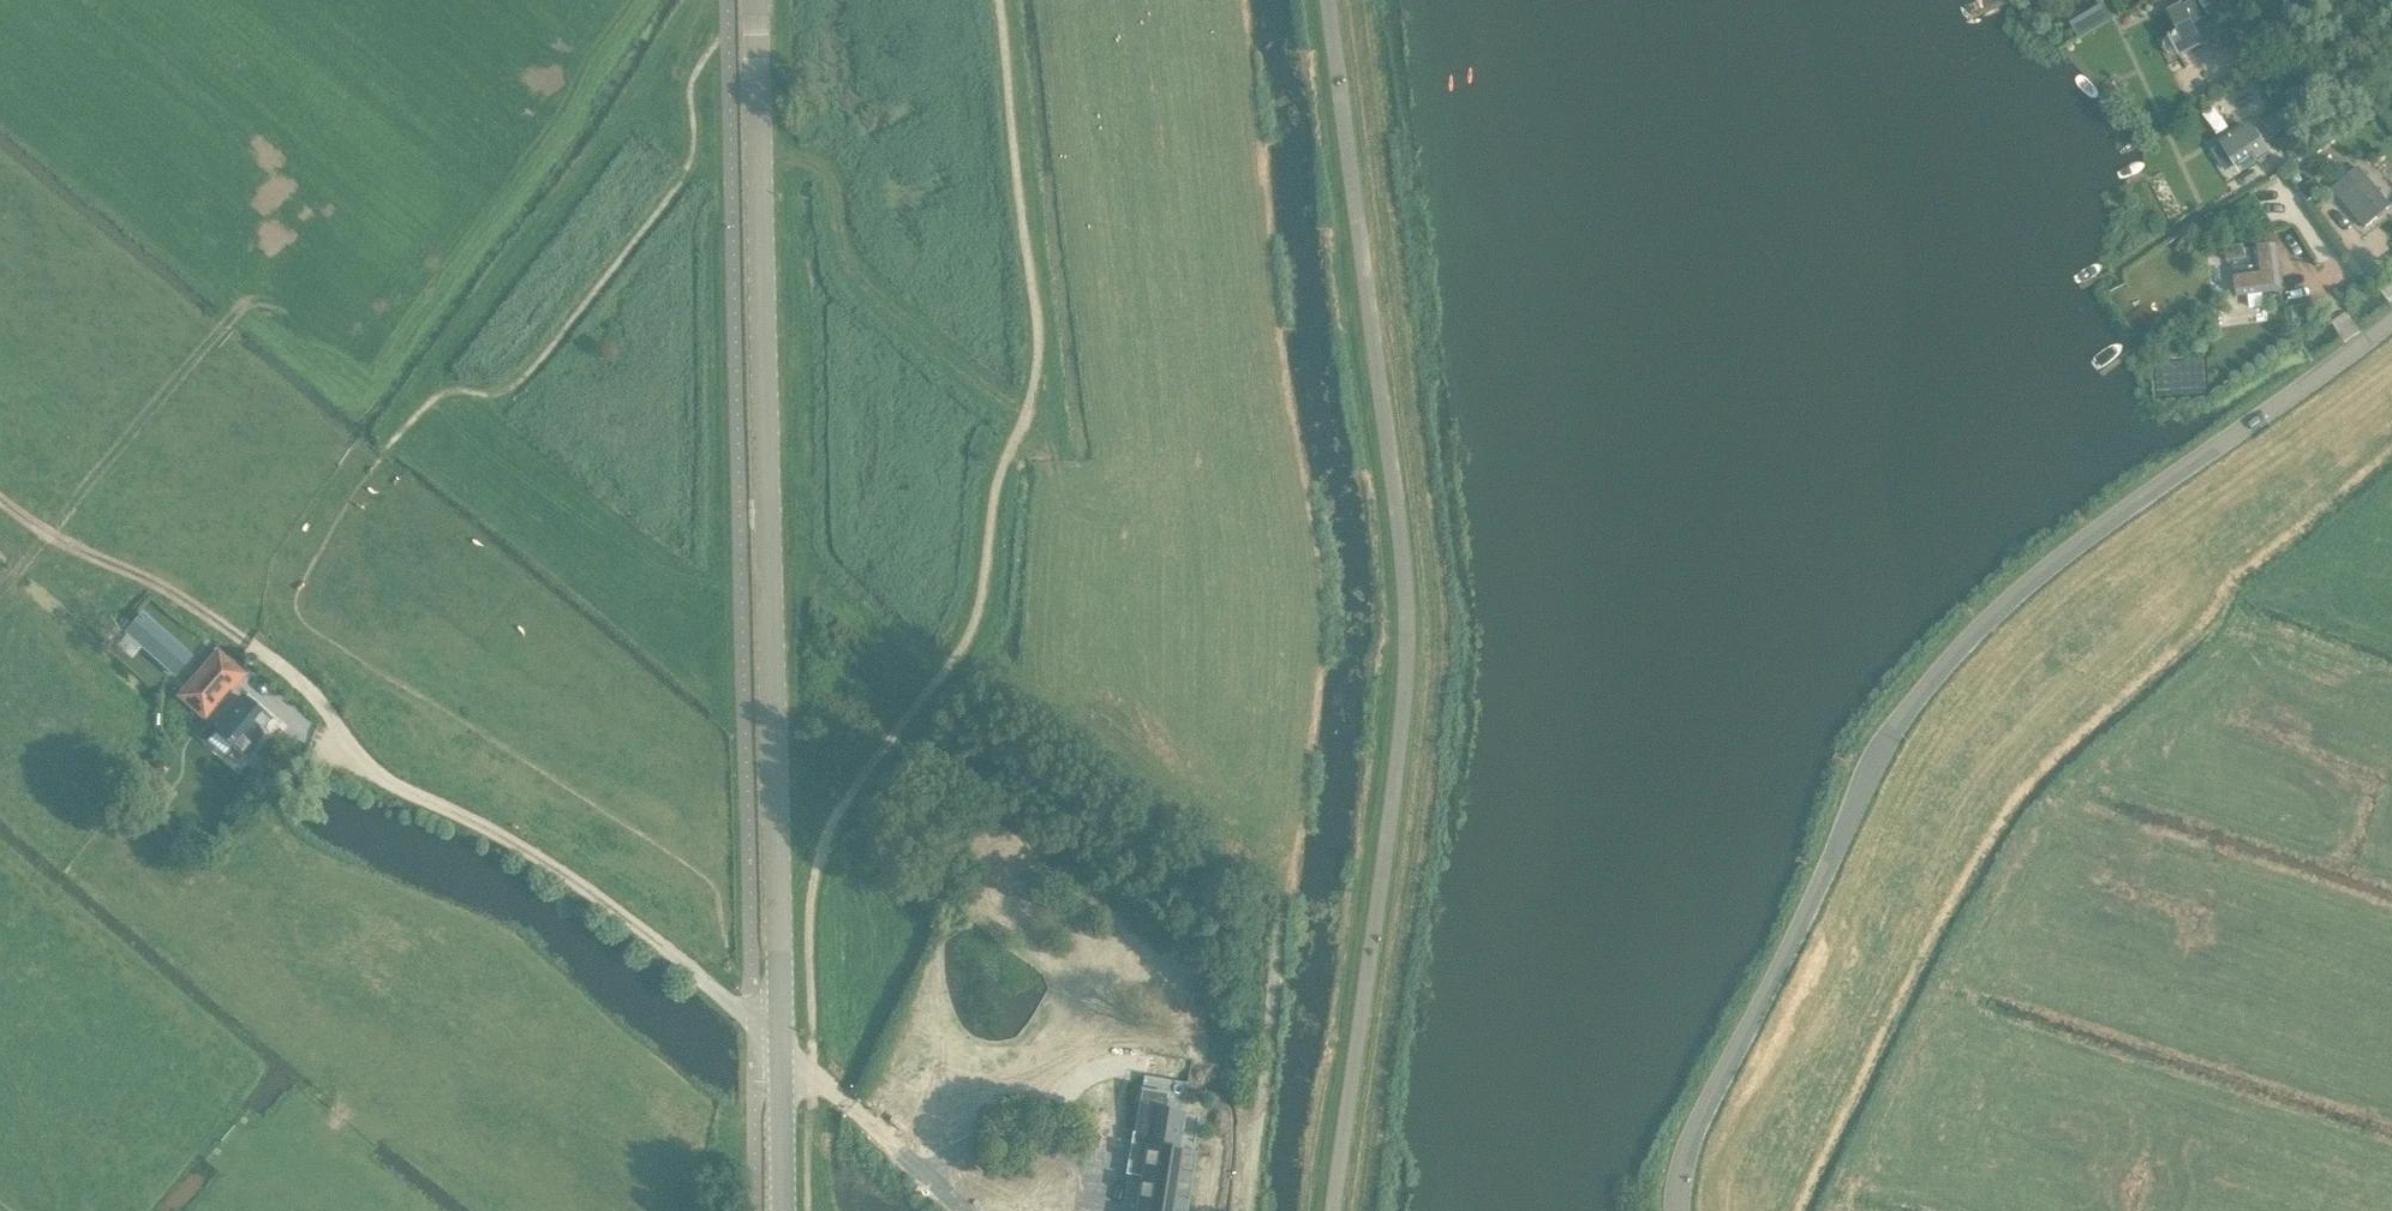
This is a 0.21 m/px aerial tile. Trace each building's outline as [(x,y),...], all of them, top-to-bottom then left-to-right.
[(2182,3),(2166,11),(2176,32),(2169,36),(2179,57),(2204,45),(2193,25),(2203,20),(2193,0),(2183,5),(2182,3)] [(2103,2),(2073,19),(2081,34),(2111,17),(2103,2)] [(2285,126),(2277,114),(2264,123),(2272,135),(2285,126)] [(2242,136),(2238,131),(2221,143),(2236,165),(2253,154),(2257,161),(2268,154),(2252,129),(2242,136)] [(2358,168),(2331,190),(2365,229),(2391,206),(2358,168)] [(2233,262),(2254,258),(2251,245),(2231,249),(2233,262)] [(2280,290),(2276,271),(2275,248),(2258,250),(2260,271),(2231,276),(2235,297),(2280,290)] [(143,616),(128,633),(175,674),(190,657),(143,616)] [(217,647),(175,699),(186,708),(198,717),(206,723),(247,672),(217,647)] [(213,734),(214,734),(204,745),(219,757),(228,746),(241,758),(272,722),(243,698),(213,734)] [(1004,1079),(1013,1065),(1001,1057),(991,1071),(1004,1079)] [(1128,1174),(1145,1178),(1139,1210),(1186,1210),(1187,1208),(1172,1205),(1182,1150),(1179,1150),(1185,1114),(1167,1110),(1169,1095),(1142,1090),(1133,1142),(1128,1174)]
